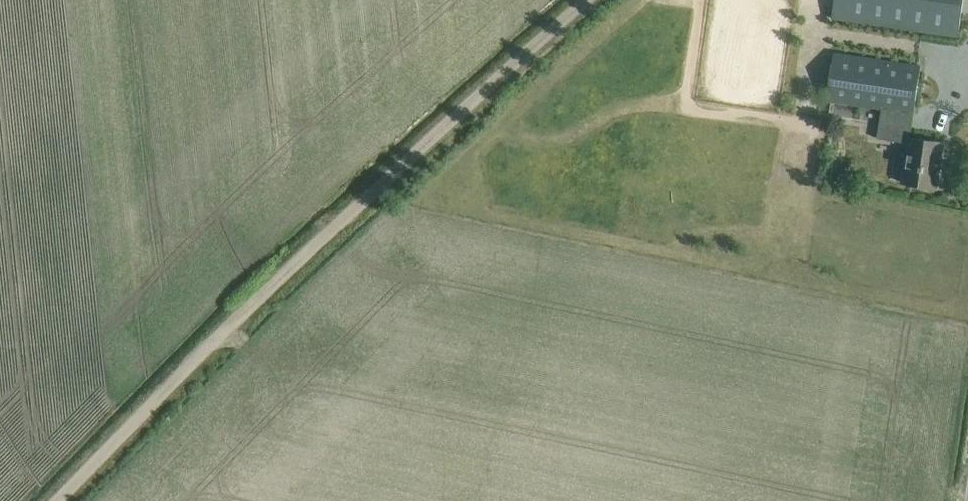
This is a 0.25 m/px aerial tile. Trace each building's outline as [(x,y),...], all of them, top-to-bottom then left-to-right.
[(965,0),(835,0),(831,23),(959,42),(965,0)] [(937,188),(944,143),(910,138),(921,67),(834,54),(827,101),(882,109),(878,139),(909,144),(903,183),(937,188)]
